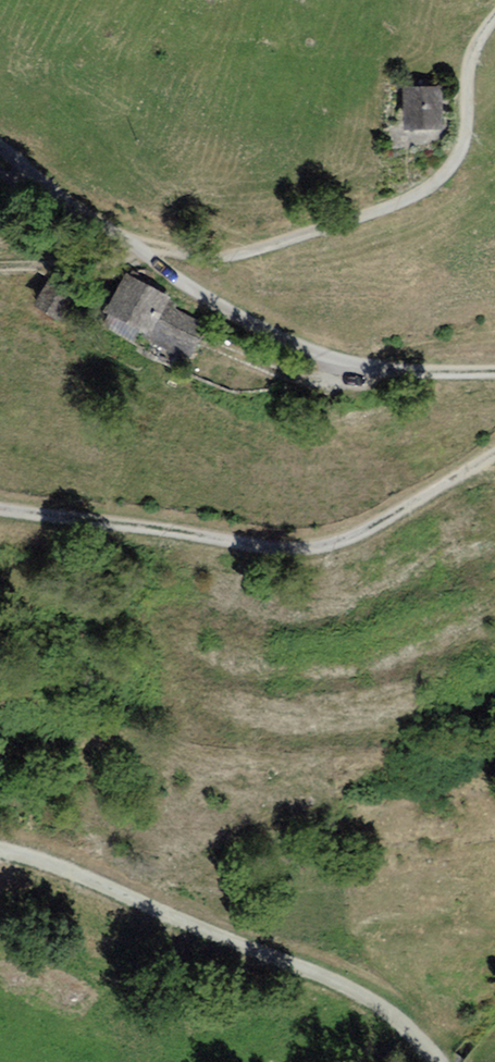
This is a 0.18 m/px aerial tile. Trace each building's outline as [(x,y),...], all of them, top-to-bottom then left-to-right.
[(416,131),(417,99),(385,98),(384,130),(416,131)] [(155,300),(114,276),(86,315),(177,365),(192,337),(148,315),(155,300)] [(58,316),(70,297),(51,285),(39,304),(58,316)]
